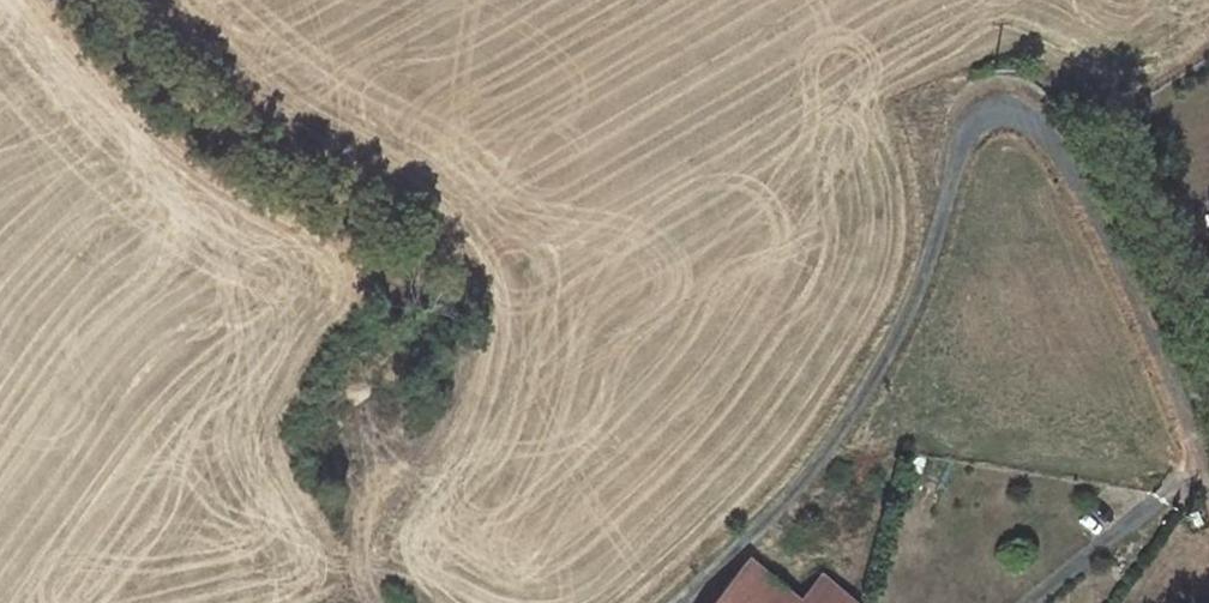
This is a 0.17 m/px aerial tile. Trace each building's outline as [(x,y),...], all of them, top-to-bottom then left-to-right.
[(714,602),(798,602),(747,562),(714,602)] [(821,579),(800,602),(850,602),(821,579)]
